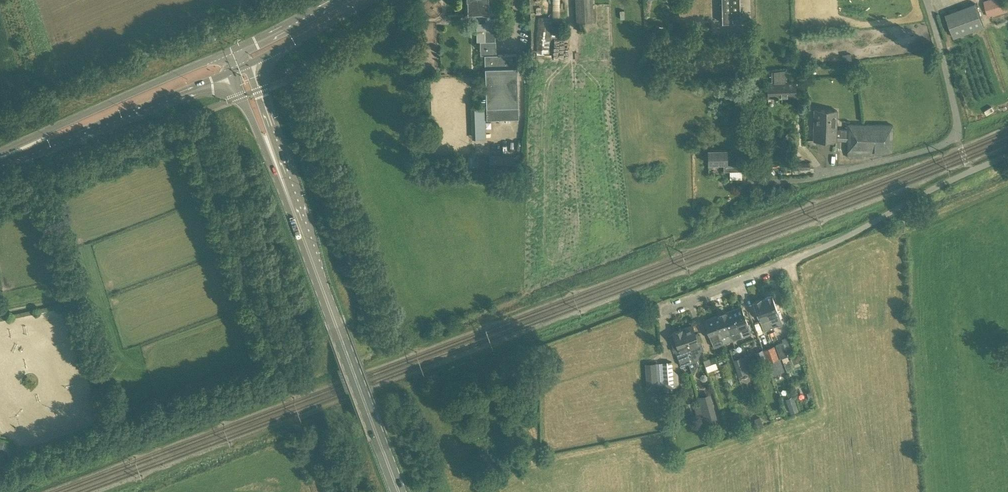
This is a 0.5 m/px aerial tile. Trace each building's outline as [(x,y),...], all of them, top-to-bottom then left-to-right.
[(483,15),(490,14),(490,7),(489,7),(488,0),(467,0),(470,0),(470,8),(475,8),(476,14),(483,14),(483,15)] [(591,0),(575,0),(575,25),(592,24),(591,0)] [(739,0),(721,0),(722,23),(740,22),(739,0)] [(988,16),(1007,11),(1005,0),(985,0),(983,1),(988,16)] [(560,20),(559,2),(551,2),(552,21),(560,20)] [(984,26),(975,3),(945,15),(954,38),(984,26)] [(551,24),(551,15),(535,16),(536,52),(550,52),(549,34),(560,33),(560,24),(551,24)] [(484,55),(496,55),(496,41),(480,42),(480,56),(484,56),(484,55)] [(484,56),(487,119),(519,118),(516,54),(496,55),(484,55),(484,56)] [(767,83),(767,97),(795,97),(795,82),(767,83)] [(475,138),(485,138),(484,107),(474,107),(475,138)] [(814,110),(813,140),(836,140),(837,137),(847,138),(847,129),(837,129),(837,110),(814,110)] [(847,152),(888,153),(892,150),(893,125),(847,124),(847,129),(847,138),(847,152)] [(727,162),(727,152),(727,150),(708,150),(708,163),(727,162)] [(741,171),(742,171),(742,165),(724,165),(724,171),(724,180),(741,179),(741,171)] [(782,323),(772,296),(771,296),(771,295),(764,298),(764,299),(762,299),(772,326),(782,323)] [(753,303),(763,330),(772,326),(762,299),(760,300),(760,299),(753,302),(754,303),(753,303)] [(751,334),(741,307),(732,310),(742,337),(751,334)] [(722,314),(732,341),(742,337),(732,310),(722,314)] [(732,341),(722,314),(713,317),(723,344),(732,341)] [(723,344),(713,317),(704,321),(714,348),(723,344)] [(696,335),(692,325),(682,329),(694,361),(696,360),(703,347),(698,334),(696,335)] [(694,361),(682,329),(672,332),(673,333),(668,335),(673,348),(674,348),(675,351),(675,352),(680,366),(688,363),(691,372),(692,372),(694,371),(698,364),(696,360),(694,361)] [(787,356),(782,343),(775,345),(780,359),(787,356)] [(767,363),(778,359),(774,347),(763,351),(767,363)] [(765,362),(761,351),(755,353),(759,364),(765,362)] [(797,352),(790,354),(794,364),(801,361),(797,352)] [(738,377),(745,374),(740,359),(733,361),(738,377)] [(773,376),(783,372),(779,360),(769,364),(773,376)] [(663,380),(656,380),(656,362),(646,363),(647,388),(673,386),(671,362),(663,362),(663,380)] [(730,375),(726,364),(720,366),(725,377),(730,375)] [(709,395),(697,398),(704,422),(715,419),(709,395)] [(793,397),(786,399),(791,414),(798,411),(793,397)]
